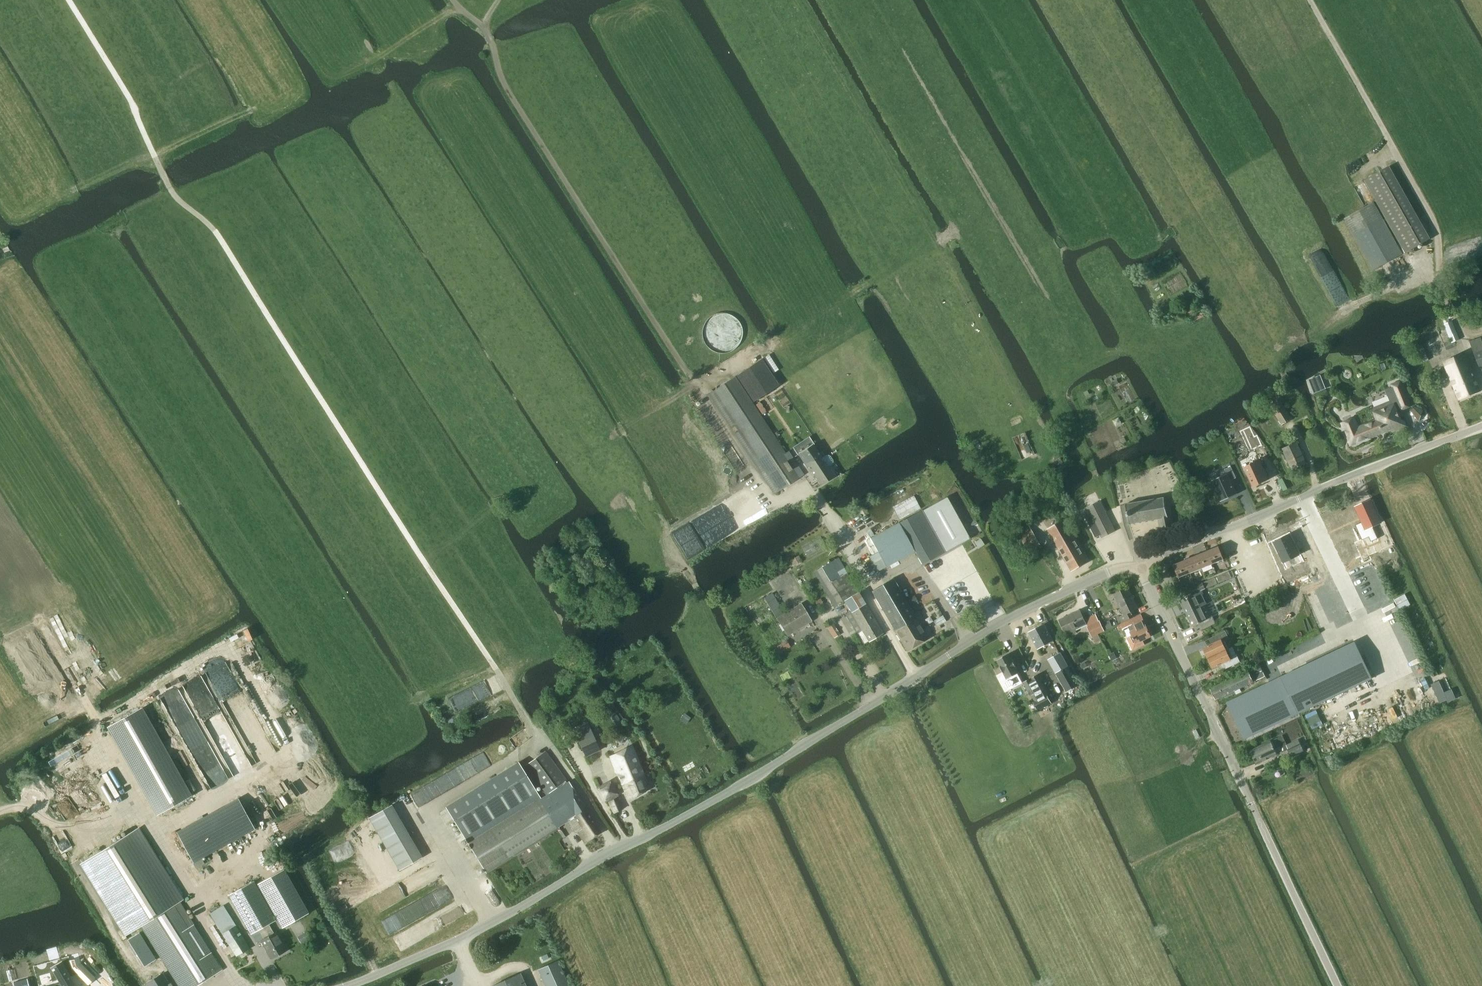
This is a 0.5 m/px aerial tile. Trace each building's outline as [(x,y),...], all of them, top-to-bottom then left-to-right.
[(1406,252),(1430,238),(1390,166),(1365,180),(1406,252)] [(1373,202),(1344,218),(1373,270),(1402,254),(1373,202)] [(1202,313),(1193,318),(1195,322),(1204,317),(1202,313)] [(1452,343),(1460,340),(1453,321),(1444,324),(1452,343)] [(1469,342),(1479,367),(1481,366),(1481,341),(1481,337),(1469,342)] [(1428,360),(1422,345),(1414,349),(1420,364),(1428,360)] [(1465,353),(1457,356),(1466,379),(1463,381),(1469,396),(1481,391),(1465,353)] [(1457,356),(1444,362),(1459,400),(1469,396),(1463,381),(1466,379),(1457,356)] [(1325,390),(1320,375),(1308,380),(1313,394),(1325,390)] [(712,391),(708,394),(730,427),(734,425),(737,430),(734,433),(774,494),(800,477),(804,475),(788,451),(785,453),(735,376),(712,391)] [(1352,422),(1344,425),(1351,444),(1392,428),(1391,426),(1398,423),(1393,411),(1398,409),(1399,411),(1408,407),(1398,382),(1389,386),(1396,404),(1372,414),(1375,421),(1355,430),(1352,422)] [(1292,419),(1280,401),(1270,407),(1281,425),(1292,419)] [(1247,430),(1242,433),(1250,447),(1258,442),(1252,433),(1250,434),(1247,430)] [(1292,469),(1305,464),(1296,443),(1283,448),(1292,469)] [(813,444),(799,453),(820,485),(834,476),(813,444)] [(1261,461),(1245,467),(1257,487),(1270,480),(1261,461)] [(1228,473),(1212,481),(1221,502),(1237,494),(1231,479),(1237,476),(1232,467),(1226,469),(1228,473)] [(1366,491),(1353,497),(1362,511),(1355,513),(1362,526),(1367,523),(1369,528),(1374,525),(1373,523),(1380,520),(1366,491)] [(892,508),(899,521),(921,509),(913,496),(892,508)] [(946,497),(870,538),(878,551),(878,552),(886,567),(915,551),(922,565),(969,539),(946,497)] [(1160,530),(1174,527),(1173,517),(1174,517),(1171,497),(1126,504),(1130,524),(1159,519),(1160,530)] [(1088,509),(1083,512),(1096,538),(1101,535),(1102,538),(1115,531),(1100,501),(1087,508),(1088,509)] [(1071,571),(1088,561),(1064,520),(1047,530),(1071,571)] [(1030,527),(1018,534),(1026,548),(1038,542),(1030,527)] [(1287,533),(1276,539),(1286,561),(1297,555),(1287,533)] [(980,540),(974,544),(978,550),(984,546),(980,540)] [(1219,546),(1207,551),(1212,564),(1224,560),(1219,546)] [(1212,564),(1207,551),(1196,556),(1201,569),(1212,564)] [(802,563),(798,556),(790,561),(793,567),(802,563)] [(1201,569),(1196,556),(1185,560),(1190,573),(1201,569)] [(835,607),(845,601),(862,630),(857,633),(864,644),(882,633),(839,558),(814,572),(835,607)] [(1190,573),(1185,560),(1173,565),(1179,578),(1190,573)] [(914,596),(905,601),(893,579),(872,592),(894,630),(915,617),(913,614),(918,611),(913,603),(917,601),(914,596)] [(1186,613),(1206,604),(1202,595),(1204,594),(1202,591),(1206,589),(1203,582),(1184,591),(1187,597),(1180,600),(1186,613)] [(1134,611),(1139,609),(1129,587),(1114,594),(1123,615),(1117,618),(1120,624),(1136,616),(1134,611)] [(772,593),(764,598),(777,618),(785,613),(772,593)] [(1244,597),(1232,602),(1234,607),(1246,602),(1244,597)] [(1262,607),(1267,605),(1264,598),(1259,600),(1262,607)] [(824,605),(821,600),(812,605),(816,610),(824,605)] [(787,635),(811,621),(800,604),(785,613),(777,618),(787,635)] [(1212,617),(1206,604),(1186,613),(1193,627),(1199,624),(1202,630),(1215,624),(1212,618),(1212,617)] [(1066,634),(1087,625),(1080,610),(1059,620),(1066,634)] [(942,616),(934,621),(937,627),(945,622),(942,616)] [(894,630),(900,640),(921,628),(915,617),(894,630)] [(1130,619),(1120,624),(1123,629),(1128,627),(1130,631),(1132,636),(1128,638),(1133,650),(1145,645),(1143,641),(1151,637),(1146,627),(1143,620),(1132,625),(1130,619)] [(1100,622),(1088,627),(1092,637),(1104,631),(1100,622)] [(1104,625),(1107,631),(1113,628),(1110,622),(1104,625)] [(834,639),(840,635),(833,624),(827,628),(834,639)] [(1037,649),(1053,640),(1045,624),(1029,633),(1037,649)] [(927,639),(921,628),(900,640),(906,651),(927,639)] [(1207,658),(1226,649),(1223,642),(1229,639),(1225,631),(1211,638),(1213,643),(1203,648),(1207,658)] [(787,642),(777,649),(780,653),(790,647),(787,642)] [(1356,643),(1227,703),(1244,739),(1372,679),(1356,643)] [(1228,668),(1240,662),(1233,647),(1226,649),(1207,658),(1212,669),(1225,663),(1228,668)] [(1082,684),(1064,652),(1051,658),(1069,691),(1082,684)] [(997,675),(996,675),(1005,692),(1024,682),(1019,673),(1020,673),(1009,653),(997,660),(1003,672),(997,675)] [(1053,668),(1049,659),(1042,662),(1046,671),(1053,668)] [(1265,677),(1264,674),(1259,662),(1246,668),(1248,671),(1211,689),(1216,700),(1225,695),(1226,698),(1232,695),(1231,693),(1260,679),(1265,677)] [(1038,674),(1030,678),(1038,692),(1031,696),(1034,700),(1033,700),(1039,710),(1052,703),(1044,689),(1046,688),(1038,674)] [(1030,678),(1024,682),(1031,696),(1038,692),(1030,678)] [(1439,682),(1432,685),(1440,704),(1447,701),(1448,703),(1455,699),(1451,690),(1444,693),(1439,682)] [(143,708),(111,725),(160,813),(192,795),(143,708)] [(458,714),(447,720),(453,730),(464,724),(458,714)] [(573,729),(585,757),(600,751),(588,722),(573,729)] [(1271,741),(1250,751),(1256,764),(1277,755),(1277,754),(1282,752),(1287,750),(1288,749),(1286,746),(1282,736),(1271,741)] [(1299,740),(1286,746),(1288,749),(1287,750),(1291,758),(1304,752),(1300,744),(1299,740)] [(622,785),(644,774),(632,745),(610,756),(622,785)] [(526,766),(547,795),(567,782),(545,751),(526,766)] [(314,760),(249,797),(270,834),(335,797),(314,760)] [(508,858),(567,821),(586,810),(569,781),(567,782),(547,795),(541,799),(519,764),(446,809),(486,873),(509,858),(508,858)] [(650,789),(644,774),(622,785),(629,800),(650,789)] [(610,782),(610,781),(599,787),(599,788),(598,788),(604,800),(605,799),(606,800),(618,794),(617,794),(618,793),(612,782),(610,782)] [(614,813),(623,809),(618,798),(609,802),(614,813)] [(240,801),(179,835),(194,861),(255,828),(240,801)] [(392,805),(369,818),(399,870),(422,857),(392,805)] [(586,810),(567,821),(575,833),(577,832),(585,843),(600,832),(586,809),(586,810)] [(124,936),(141,925),(179,902),(184,899),(140,828),(80,865),(124,936)] [(285,869),(257,884),(282,928),(309,913),(285,869)] [(253,881),(229,895),(250,934),(251,934),(252,934),(259,930),(269,924),(274,922),(274,921),(275,920),(253,881)] [(179,902),(141,925),(179,985),(196,985),(222,970),(179,902)] [(236,956),(250,948),(223,905),(210,914),(236,956)] [(269,924),(259,930),(263,939),(260,940),(271,960),(287,951),(276,932),(274,933),(269,924)] [(307,932),(299,937),(302,942),(310,937),(307,932)] [(145,965),(156,959),(140,933),(130,940),(145,965)] [(168,973),(160,960),(153,964),(161,977),(168,973)] [(558,961),(538,969),(546,985),(569,985),(558,961)] [(96,978),(81,964),(71,967),(74,976),(78,974),(89,985),(96,978)] [(58,965),(49,970),(57,983),(46,985),(71,985),(58,965)] [(492,985),(526,985),(520,974),(492,985)]
